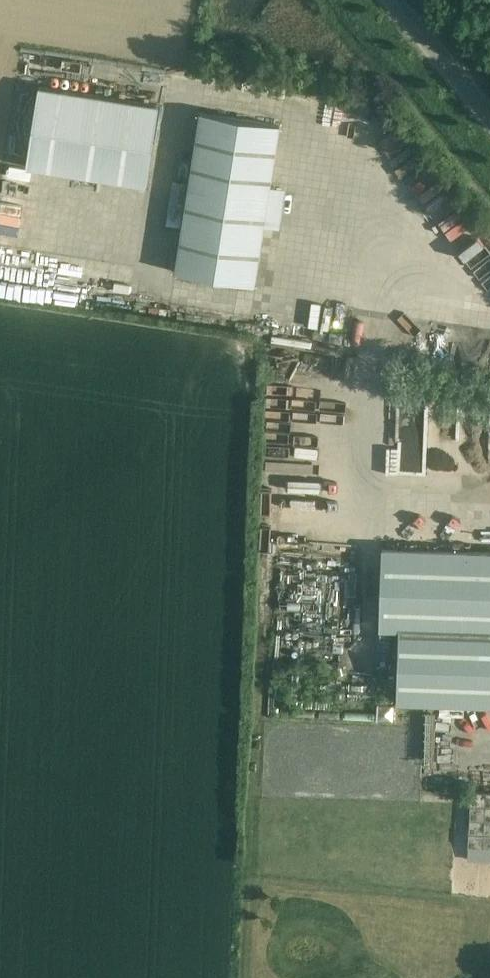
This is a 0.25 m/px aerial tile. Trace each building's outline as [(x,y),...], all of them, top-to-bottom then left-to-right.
[(13,77),(12,87),(30,89),(30,79),(13,77)] [(40,87),(27,167),(147,185),(160,105),(40,87)] [(280,124),(200,112),(175,272),(255,284),(280,124)] [(0,183),(0,277),(34,282),(38,258),(11,254),(13,243),(15,243),(21,199),(14,198),(18,174),(2,172),(0,183)] [(448,210),(432,228),(442,237),(458,219),(448,210)] [(43,253),(43,268),(82,267),(82,252),(43,253)] [(306,293),(304,314),(317,315),(318,294),(306,293)] [(449,295),(441,305),(460,321),(468,312),(449,295)] [(470,316),(484,332),(489,327),(489,306),(486,301),(470,316)] [(360,333),(361,308),(348,307),(346,332),(360,333)] [(370,307),(366,332),(376,333),(380,309),(370,307)] [(281,312),(281,335),(293,335),(293,312),(281,312)] [(429,411),(428,432),(456,433),(457,412),(429,411)] [(382,548),(379,628),(399,629),(397,702),(489,705),(489,551),(382,548)] [(468,846),(489,848),(489,793),(471,792),(468,846)] [(456,908),(474,909),(476,878),(458,876),(456,908)]
